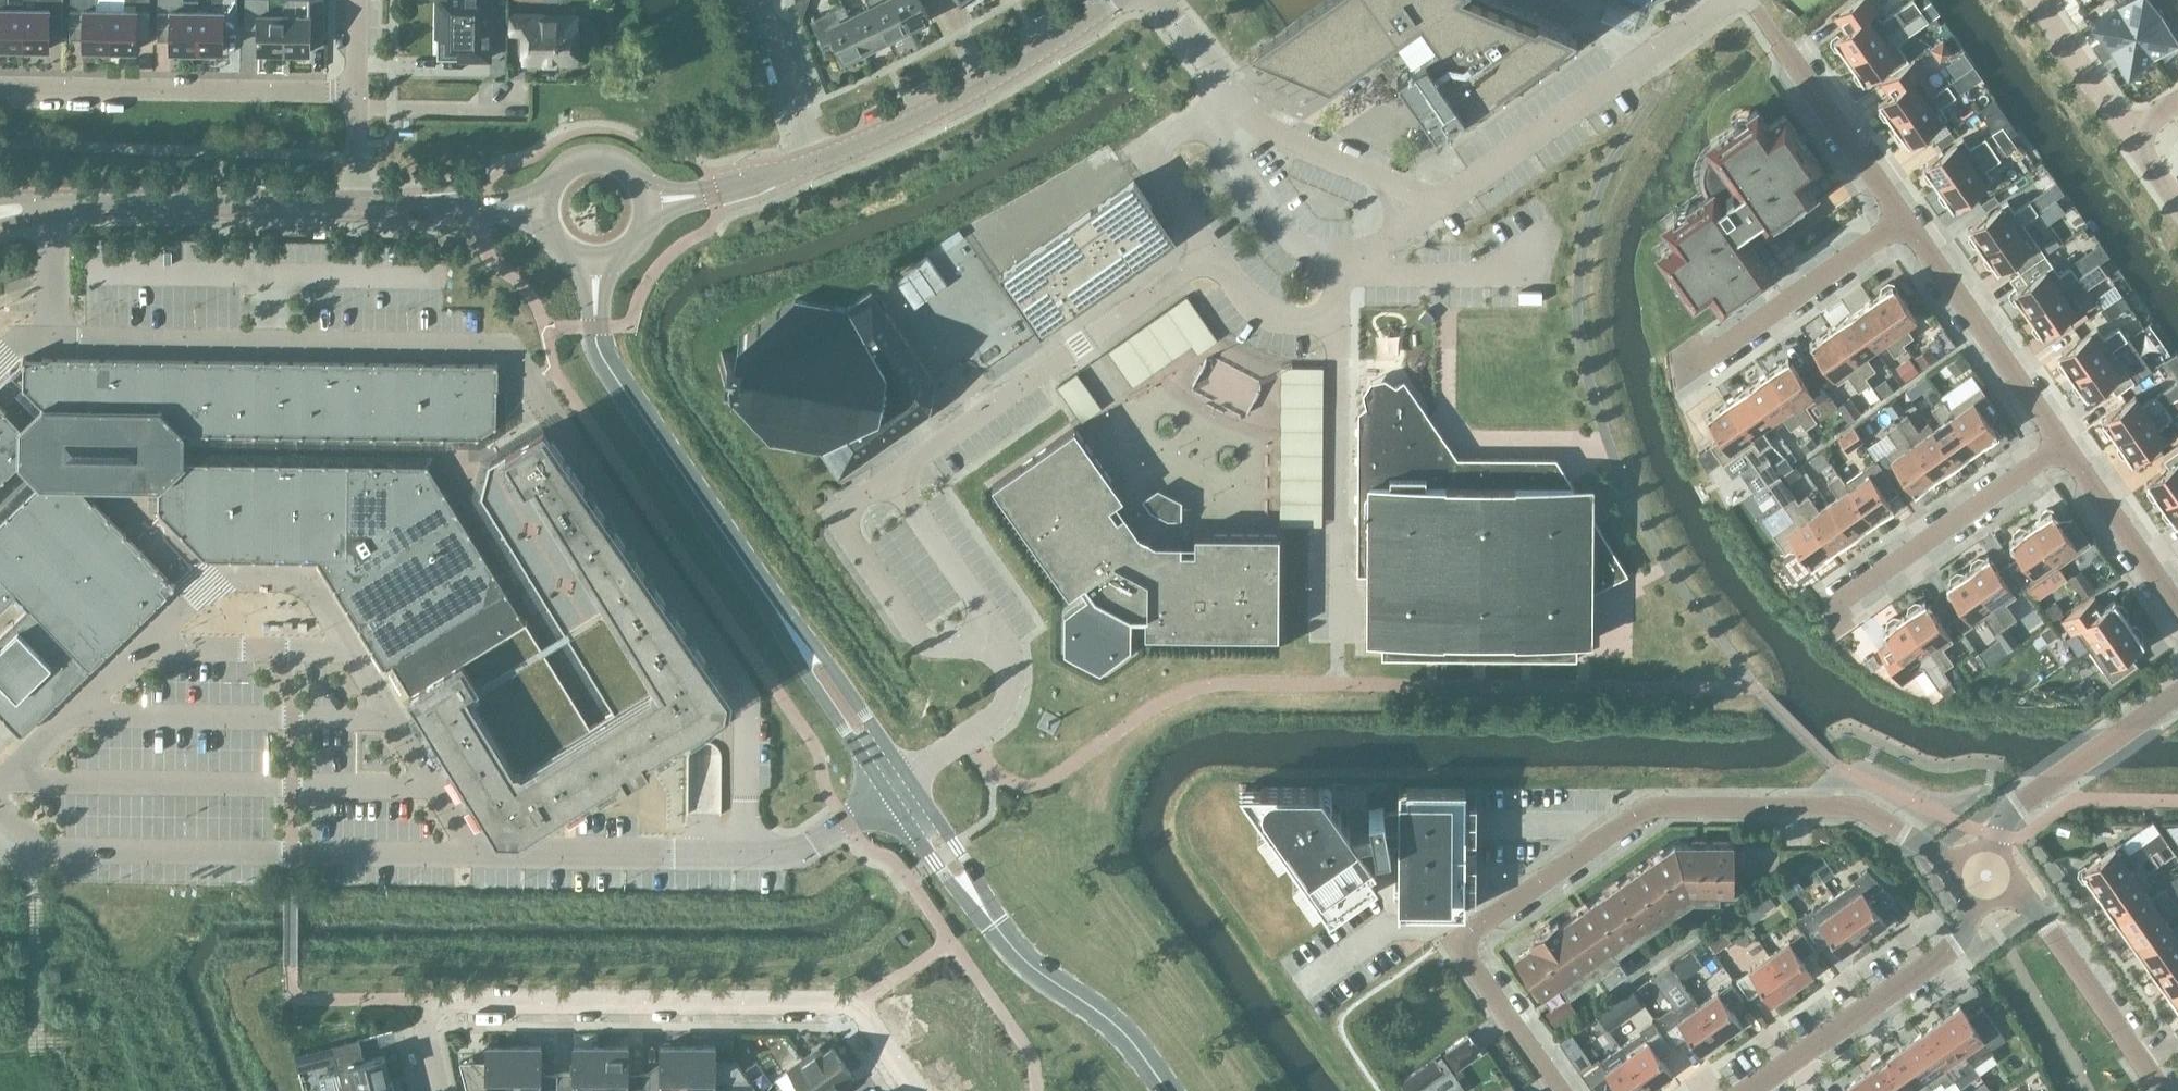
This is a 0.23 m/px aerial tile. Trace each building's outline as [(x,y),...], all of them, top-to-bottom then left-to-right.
[(24,6),(24,1),(9,1),(9,0),(0,0),(0,47),(23,47),(23,6),(24,6)] [(24,6),(23,6),(23,47),(49,48),(50,22),(63,22),(63,0),(38,0),(38,6),(24,6)] [(110,7),(96,7),(96,0),(71,0),(71,22),(84,22),(83,48),(110,48),(110,7)] [(110,48),(136,49),(137,23),(150,23),(150,0),(125,0),(125,8),(110,7),(110,48)] [(197,9),(198,0),(158,0),(158,23),(171,24),(170,49),(180,49),(180,54),(197,54),(197,9)] [(197,9),(197,54),(214,54),(214,50),(223,50),(224,24),(237,25),(237,0),(212,0),(212,3),(206,9),(197,9)] [(284,12),(269,12),(269,0),(245,0),(245,26),(258,27),(258,50),(284,51),(284,12)] [(284,12),(284,51),(310,51),(310,27),(323,27),(324,0),(284,0),(284,12)] [(489,58),(490,0),(447,0),(447,1),(438,1),(437,57),(489,58)] [(870,5),(870,4),(886,38),(888,42),(903,35),(901,31),(908,28),(894,0),(867,0),(870,5)] [(908,28),(929,17),(921,0),(894,0),(908,28)] [(1277,27),(1250,47),(1330,80),(1372,51),(1381,45),(1397,68),(1436,124),(1462,105),(1465,110),(1577,31),(1571,29),(1502,0),(1316,0),(1277,27)] [(1921,8),(1915,0),(1910,0),(1897,9),(1882,19),(1876,11),(1877,10),(1876,8),(1875,9),(1869,0),(1858,0),(1835,16),(1845,30),(1838,35),(1837,33),(1832,37),(1831,42),(1835,49),(1840,50),(1841,49),(1848,59),(1921,8)] [(2154,0),(2119,0),(2117,2),(2135,28),(2160,9),(2157,4),(2154,0)] [(2157,4),(2160,9),(2172,1),(2171,0),(2162,0),(2157,4)] [(2160,9),(2165,16),(2177,8),(2172,1),(2160,9)] [(865,48),(849,15),(844,2),(810,18),(823,44),(834,39),(844,59),(865,48)] [(1930,2),(1921,8),(1928,19),(1938,13),(1930,2)] [(2104,39),(2109,46),(2135,28),(2117,2),(2091,20),(2104,39)] [(870,4),(870,5),(849,15),(865,48),(886,38),(870,4)] [(1921,8),(1848,59),(1855,70),(1854,75),(1858,81),(1863,82),(1869,78),(1868,77),(1886,64),(1891,72),(1908,59),(1896,42),(1928,19),(1921,8)] [(2177,35),(2177,34),(2165,16),(2160,9),(2135,28),(2153,53),(2177,35)] [(524,58),(576,59),(577,17),(533,17),(533,14),(512,13),(511,30),(524,31),(524,58)] [(2113,52),(2127,71),(2153,53),(2135,28),(2109,46),(2113,52)] [(1943,39),(1930,48),(1939,61),(1952,51),(1943,39)] [(2104,39),(2093,47),(2098,54),(2109,46),(2104,39)] [(1397,68),(1381,45),(1372,51),(1377,58),(1389,74),(1397,68)] [(2098,54),(2102,60),(2113,52),(2109,46),(2098,54)] [(1261,65),(1255,58),(1249,63),(1255,70),(1261,65)] [(1933,95),(1932,94),(1919,75),(1920,74),(1919,73),(1918,73),(1911,63),(1915,60),(1914,59),(1881,82),(1882,83),(1886,81),(1893,91),(1878,102),(1881,106),(1880,112),(1884,118),(1889,119),(1890,119),(1893,123),(1933,95)] [(1963,72),(1972,83),(1982,76),(1974,64),(1963,72)] [(1933,95),(1893,123),(1896,127),(1894,133),(1899,139),(1904,139),(1908,144),(1948,115),(1941,105),(1955,95),(1947,83),(1932,94),(1933,95)] [(1710,141),(1714,147),(1713,148),(1712,149),(1711,150),(1710,150),(1709,151),(1709,152),(1708,153),(1707,154),(1706,155),(1706,156),(1705,157),(1704,158),(1704,159),(1703,160),(1703,161),(1702,162),(1702,163),(1701,164),(1701,165),(1701,166),(1700,168),(1700,169),(1700,170),(1700,171),(1700,172),(1700,173),(1700,175),(1700,176),(1700,177),(1700,178),(1700,179),(1700,180),(1700,182),(1701,183),(1701,184),(1701,185),(1702,186),(1702,187),(1702,188),(1703,189),(1703,190),(1704,191),(1705,193),(1706,194),(1687,208),(1688,209),(1688,214),(1680,219),(1676,218),(1674,217),(1666,223),(1677,239),(1661,251),(1673,268),(1674,266),(1678,267),(1684,275),(1683,279),(1682,280),(1694,297),(1710,285),(1722,302),(1768,269),(1746,237),(1743,234),(1764,219),(1766,221),(1775,214),(1812,188),(1800,172),(1817,160),(1784,114),(1768,125),(1756,109),(1747,115),(1749,117),(1748,121),(1740,126),(1736,125),(1735,124),(1710,141)] [(1955,136),(1945,122),(1930,132),(1941,146),(1955,136)] [(1999,143),(2010,135),(2002,124),(1991,132),(1999,143)] [(2010,135),(1999,143),(2007,153),(2017,146),(2010,135)] [(1937,186),(1993,147),(1985,136),(1970,147),(1963,137),(1923,165),(1926,169),(1924,175),(1929,181),(1934,182),(1937,186)] [(1993,147),(1937,186),(1940,190),(1939,196),(1943,202),(1949,203),(1952,207),(1992,179),(1985,169),(2000,158),(1993,147)] [(1001,272),(1042,328),(1174,236),(1134,179),(1001,272)] [(2041,192),(2029,200),(2038,211),(2049,204),(2041,192)] [(2022,221),(2023,222),(2038,211),(2029,200),(2015,210),(2007,200),(1967,228),(1970,233),(1969,238),(1973,245),(1978,246),(1979,245),(1982,249),(2022,221)] [(2045,253),(2023,222),(2022,221),(1982,249),(1985,254),(1984,259),(1988,266),(1994,266),(1997,270),(2012,260),(2020,271),(2045,253)] [(2066,222),(2055,230),(2062,241),(2074,233),(2066,222)] [(2069,264),(2071,266),(2078,276),(2098,261),(2108,254),(2099,242),(2081,255),(2069,264)] [(915,306),(947,283),(927,255),(916,262),(918,266),(897,281),(915,306)] [(2099,261),(2078,276),(2075,278),(2027,313),(2034,323),(2032,328),(2037,335),(2042,336),(2048,332),(2047,330),(2082,305),(2075,295),(2107,273),(2099,261)] [(2027,313),(2075,278),(2078,276),(2071,266),(2059,274),(2052,263),(2017,288),(2016,287),(2010,291),(2009,296),(2014,302),(2019,303),(2027,313)] [(1881,291),(1871,299),(1902,343),(1903,343),(1913,335),(1906,325),(1916,318),(1895,289),(1897,288),(1893,282),(1888,281),(1882,286),(1881,291)] [(771,439),(772,439),(822,448),(840,472),(928,409),(923,402),(925,393),(926,384),(934,378),(871,290),(846,307),(830,304),(796,298),(795,298),(739,338),(738,339),(738,340),(736,353),(721,350),(718,365),(734,368),(731,381),(731,383),(771,439)] [(2128,305),(2121,294),(2104,306),(2111,317),(2128,305)] [(1871,299),(1851,313),(1874,347),(1884,340),(1894,355),(1906,347),(1903,343),(1902,343),(1871,299)] [(1426,308),(1418,316),(1426,324),(1434,316),(1426,308)] [(1851,313),(1830,327),(1865,376),(1866,375),(1875,368),(1865,353),(1874,347),(1851,313)] [(2111,348),(2112,349),(2127,338),(2119,326),(2104,337),(2097,327),(2056,355),(2060,359),(2058,365),(2062,371),(2068,372),(2071,376),(2111,348)] [(1865,376),(1830,327),(1809,342),(1838,382),(1848,375),(1858,390),(1870,382),(1866,375),(1865,376)] [(1929,346),(1914,356),(1922,367),(1937,357),(1929,346)] [(2134,380),(2112,349),(2111,348),(2071,376),(2074,380),(2073,386),(2077,392),(2083,393),(2086,397),(2107,382),(2115,393),(2134,380)] [(2176,351),(2163,360),(2177,380),(2177,379),(2177,354),(2176,351)] [(1961,354),(1946,364),(1954,376),(1969,365),(1961,354)] [(1918,370),(1909,356),(1895,366),(1904,379),(1918,370)] [(67,407),(67,357),(23,357),(21,359),(23,361),(23,387),(43,407),(67,407)] [(67,357),(67,407),(160,408),(160,409),(161,408),(162,359),(67,357)] [(1801,421),(1800,421),(1805,428),(1817,419),(1806,404),(1816,397),(1818,400),(1829,393),(1813,370),(1802,377),(1788,357),(1767,372),(1801,421)] [(161,408),(160,409),(183,432),(278,433),(279,360),(162,359),(161,408)] [(279,360),(278,433),(372,435),(373,362),(279,360)] [(373,362),(372,435),(478,436),(496,425),(497,363),(373,362)] [(1943,399),(1949,407),(1948,408),(1976,448),(1986,441),(1992,442),(1998,438),(1999,433),(1995,427),(1994,428),(1987,419),(1998,411),(1980,385),(1983,383),(1973,368),(1938,393),(1943,399)] [(1056,386),(1081,421),(1102,406),(1077,372),(1056,386)] [(1767,372),(1747,386),(1770,420),(1780,413),(1791,428),(1800,421),(1801,421),(1767,372)] [(1911,399),(1921,393),(1932,385),(1925,376),(1905,390),(1911,399)] [(1873,386),(1881,398),(1893,390),(1884,378),(1873,386)] [(1577,640),(1590,640),(1590,591),(1628,572),(1591,513),(1591,506),(1586,506),(1556,457),(1457,456),(1434,422),(1404,379),(1358,411),(1357,573),(1369,573),(1369,639),(1382,639),(1381,656),(1426,656),(1437,657),(1472,657),(1485,657),(1521,657),(1531,657),(1577,657),(1577,640)] [(2177,396),(2177,380),(2161,392),(2168,403),(2177,396)] [(1747,386),(1726,401),(1761,449),(1772,442),(1761,427),(1770,420),(1747,386)] [(2116,439),(2165,405),(2157,394),(2142,405),(2135,395),(2101,418),(2104,423),(2103,428),(2107,434),(2113,435),(2116,439)] [(1906,409),(1897,396),(1896,396),(1884,405),(1893,418),(1906,409)] [(2168,403),(2176,413),(2177,412),(2177,396),(2168,403)] [(1837,405),(1848,421),(1855,417),(1861,412),(1850,397),(1837,405)] [(1948,408),(1949,407),(1943,399),(1931,407),(1942,422),(1933,428),(1932,429),(1956,463),(1976,448),(1948,408)] [(162,402),(42,401),(17,424),(17,461),(40,484),(162,486),(187,462),(187,427),(162,402)] [(1761,449),(1726,401),(1705,415),(1720,437),(1710,444),(1723,463),(1744,449),(1768,483),(1780,475),(1773,465),(1761,449)] [(22,462),(23,427),(0,404),(0,483),(22,462)] [(2173,416),(2165,405),(2116,439),(2119,444),(2118,449),(2122,455),(2128,456),(2131,460),(2165,437),(2158,427),(2173,416)] [(1908,414),(1897,422),(1936,477),(1956,463),(1932,429),(1933,428),(1928,422),(1918,429),(1908,414)] [(1277,421),(1277,459),(1317,459),(1317,422),(1277,421)] [(1936,477),(1897,422),(1886,429),(1896,444),(1886,451),(1900,470),(1915,492),(1936,477)] [(1279,634),(1279,534),(1279,533),(1195,532),(1195,549),(1181,549),(1181,540),(1155,540),(1149,533),(1139,532),(1124,511),(1117,515),(1110,504),(1123,495),(1075,426),(992,484),(1069,593),(1076,588),(1078,586),(1086,598),(1084,599),(1064,614),(1064,651),(1100,671),(1131,649),(1131,622),(1145,622),(1145,633),(1279,634)] [(1839,437),(1847,449),(1862,439),(1854,427),(1839,437)] [(1800,445),(1805,452),(1816,444),(1811,437),(1800,445)] [(2177,490),(2177,448),(2164,459),(2169,466),(2146,482),(2149,486),(2147,492),(2152,498),(2157,498),(2160,503),(2177,490)] [(1829,461),(1821,449),(1818,451),(1809,458),(1817,470),(1829,461)] [(1890,477),(1900,470),(1886,451),(1876,458),(1890,477)] [(1780,475),(1793,466),(1786,455),(1773,465),(1780,475)] [(1876,458),(1845,481),(1844,481),(1872,521),(1893,507),(1883,492),(1893,485),(1898,492),(1899,491),(1890,477),(1876,458)] [(277,510),(278,461),(183,460),(158,484),(158,509),(204,556),(206,557),(253,558),(253,521),(277,510)] [(348,462),(278,461),(277,510),(253,521),(253,558),(318,559),(318,558),(333,558),(347,558),(348,462)] [(428,463),(348,462),(347,558),(333,558),(339,567),(328,575),(351,613),(386,667),(393,663),(402,677),(410,690),(524,620),(516,607),(507,592),(495,572),(428,463)] [(1780,475),(1786,484),(1802,473),(1796,464),(1793,466),(1780,475)] [(1844,481),(1845,481),(1839,472),(1827,480),(1838,495),(1828,502),(1852,536),(1872,521),(1844,481)] [(1786,484),(1780,475),(1768,483),(1792,518),(1772,532),(1785,551),(1796,543),(1811,565),(1832,550),(1797,501),(1798,501),(1786,484)] [(21,734),(89,668),(175,585),(75,481),(41,481),(0,520),(0,575),(7,582),(17,592),(15,593),(28,606),(0,634),(0,712),(21,734)] [(2160,503),(2164,507),(2162,513),(2167,519),(2172,519),(2175,524),(2177,522),(2177,490),(2160,503)] [(1168,512),(1168,494),(1152,495),(1153,513),(1168,512)] [(1808,494),(1798,501),(1797,501),(1832,550),(1852,536),(1828,502),(1819,509),(1808,494)] [(2030,525),(2058,565),(2091,542),(2073,517),(2061,525),(2055,515),(2056,514),(2052,508),(2047,507),(2041,512),(2040,517),(2030,525)] [(2013,569),(2026,588),(2057,566),(2058,565),(2030,525),(2026,528),(2020,526),(2014,531),(2013,536),(2009,539),(2024,561),(2013,569)] [(440,739),(492,823),(534,824),(627,767),(633,763),(643,757),(646,755),(676,737),(683,748),(717,727),(710,715),(726,706),(728,692),(631,553),(526,618),(524,620),(410,690),(440,739)] [(1971,566),(1967,569),(2006,625),(2017,617),(2006,602),(2016,595),(1988,555),(1983,558),(1978,556),(1972,561),(1971,566)] [(318,558),(318,559),(328,575),(339,567),(333,558),(318,558)] [(2006,625),(1967,569),(1962,572),(1957,571),(1951,575),(1950,581),(1946,584),(1974,624),(1984,617),(1995,632),(2006,625)] [(2094,588),(2084,574),(2071,584),(2081,598),(2094,588)] [(7,582),(0,589),(0,608),(15,593),(17,592),(7,582)] [(2089,648),(2129,620),(2126,616),(2127,610),(2123,604),(2117,603),(2114,599),(2099,610),(2092,599),(2095,597),(2095,596),(2062,619),(2063,620),(2067,617),(2074,628),(2073,628),(2073,629),(2075,629),(2089,648)] [(1908,611),(1903,614),(1942,669),(1943,668),(1953,661),(1943,646),(1953,639),(1924,599),(1920,602),(1915,601),(1908,605),(1908,611)] [(2063,613),(2055,601),(2042,610),(2051,622),(2063,613)] [(1946,672),(1943,668),(1942,669),(1903,614),(1899,617),(1894,616),(1887,620),(1887,626),(1882,629),(1891,641),(1878,650),(1884,657),(1901,682),(1903,681),(1900,677),(1911,669),(1912,668),(1916,665),(1924,666),(1939,687),(1951,679),(1946,672)] [(2023,620),(2011,629),(2019,642),(2032,633),(2023,620)] [(2129,620),(2089,648),(2111,681),(2137,663),(2129,652),(2144,641),(2141,637),(2142,631),(2138,625),(2132,624),(2129,620)] [(2039,629),(2047,640),(2058,633),(2050,622),(2039,629)] [(1995,632),(2007,650),(2018,642),(2006,625),(1995,632)] [(1880,663),(1873,654),(1864,660),(1871,670),(1880,663)] [(1954,666),(1946,672),(1951,679),(1956,686),(1964,681),(1954,666)] [(2080,698),(2086,708),(2099,698),(2093,689),(2080,698)] [(442,793),(450,788),(440,770),(431,775),(442,793)] [(1312,786),(1261,786),(1245,795),(1330,914),(1378,880),(1312,786)] [(1407,787),(1407,788),(1407,808),(1384,812),(1383,807),(1369,810),(1376,849),(1390,846),(1389,838),(1406,839),(1406,911),(1465,911),(1465,897),(1475,897),(1475,801),(1466,801),(1466,787),(1407,787)] [(2088,880),(2096,891),(2151,852),(2156,848),(2167,840),(2152,819),(2086,866),(2085,864),(2079,868),(2078,874),(2083,880),(2088,880)] [(2175,851),(2167,840),(2156,848),(2164,859),(2175,851)] [(1733,891),(1733,844),(1675,844),(1560,924),(1558,921),(1530,940),(1533,943),(1515,956),(1543,995),(1595,958),(1615,989),(1701,929),(1694,919),(1635,960),(1631,954),(1622,960),(1613,946),(1690,891),(1719,891),(1719,898),(1732,898),(1732,899),(1734,899),(1734,891),(1733,891)] [(2151,852),(2096,891),(2110,911),(2144,887),(2144,888),(2151,883),(2143,873),(2158,862),(2151,852)] [(1822,854),(1811,862),(1823,880),(1835,872),(1822,854)] [(1868,871),(1834,895),(1863,935),(1870,930),(1872,934),(1886,924),(1875,908),(1890,898),(1891,899),(1895,897),(1868,871)] [(2144,887),(2110,911),(2124,931),(2173,897),(2166,886),(2151,897),(2144,888),(2144,887)] [(1863,935),(1834,895),(1801,918),(1819,944),(1820,943),(1818,939),(1828,932),(1841,950),(1863,935)] [(2173,897),(2124,931),(2138,951),(2172,928),(2172,927),(2166,919),(2177,910),(2177,904),(2173,897)] [(1757,902),(1745,910),(1752,921),(1764,912),(1757,902)] [(2138,951),(2153,972),(2177,954),(2177,923),(2172,927),(2172,928),(2138,951)] [(1722,926),(1706,937),(1716,951),(1731,940),(1722,926)] [(909,939),(902,930),(898,934),(905,942),(909,939)] [(1789,940),(1769,954),(1791,985),(1811,971),(1798,953),(1810,945),(1812,948),(1814,947),(1804,933),(1791,942),(1789,940)] [(1692,949),(1672,963),(1682,979),(1703,964),(1692,949)] [(1791,985),(1769,954),(1749,968),(1751,970),(1738,979),(1748,993),(1749,992),(1747,989),(1758,981),(1772,999),(1791,985)] [(2153,972),(2167,992),(2177,984),(2177,954),(2153,972)] [(1641,999),(1644,1004),(1660,993),(1649,977),(1633,989),(1641,999)] [(1718,990),(1698,1004),(1720,1035),(1727,1031),(1730,1034),(1742,1025),(1727,1003),(1738,995),(1741,998),(1742,997),(1733,983),(1719,993),(1718,990)] [(2167,992),(2177,1008),(2177,984),(2167,992)] [(1633,1005),(1641,999),(1633,989),(1621,997),(1624,1002),(1633,1005)] [(1698,1004),(1692,995),(1659,1018),(1677,1044),(1678,1043),(1676,1039),(1687,1031),(1700,1049),(1720,1035),(1698,1004)] [(1989,1047),(1988,1046),(2003,1035),(1982,1005),(1981,1006),(1983,1009),(1970,1019),(1961,1005),(1941,1019),(1969,1059),(1970,1060),(1989,1047)] [(1941,1019),(1921,1032),(1954,1078),(1963,1071),(1959,1066),(1969,1059),(1941,1019)] [(1620,1045),(1649,1085),(1670,1070),(1657,1052),(1668,1045),(1670,1048),(1671,1047),(1653,1022),(1620,1045)] [(1583,1025),(1574,1031),(1582,1042),(1591,1036),(1583,1025)] [(1921,1032),(1902,1046),(1924,1077),(1925,1077),(1931,1086),(1941,1079),(1944,1084),(1954,1078),(1921,1032)] [(1457,1066),(1480,1050),(1470,1036),(1447,1051),(1457,1066)] [(297,1070),(336,1060),(334,1053),(361,1047),(359,1038),(294,1054),(297,1070)] [(463,1071),(468,1090),(498,1090),(498,1089),(514,1089),(514,1045),(487,1045),(487,1060),(487,1071),(463,1071)] [(514,1089),(529,1089),(529,1090),(558,1090),(557,1072),(541,1071),(541,1045),(514,1045),(514,1089)] [(558,1090),(585,1090),(586,1089),(601,1089),(601,1045),(574,1045),(574,1072),(557,1072),(558,1090)] [(601,1089),(616,1089),(616,1090),(644,1090),(645,1072),(628,1072),(628,1045),(601,1045),(601,1089)] [(645,1072),(644,1090),(673,1090),(673,1089),(688,1089),(688,1046),(661,1045),(661,1072),(645,1072)] [(1581,1072),(1594,1090),(1615,1090),(1619,1088),(1621,1090),(1642,1090),(1641,1090),(1649,1085),(1620,1045),(1600,1059),(1581,1072)] [(688,1046),(688,1089),(688,1090),(758,1090),(737,1061),(722,1071),(722,1072),(715,1072),(716,1046),(688,1046)] [(819,1047),(788,1069),(799,1083),(792,1090),(834,1090),(831,1087),(851,1072),(833,1046),(823,1053),(819,1047)] [(1884,1059),(1883,1059),(1905,1090),(1924,1090),(1931,1086),(1925,1077),(1924,1077),(1902,1046),(1884,1059)] [(344,1090),(391,1078),(385,1055),(364,1060),(361,1047),(334,1053),(336,1060),(344,1090)] [(1864,1073),(1877,1090),(1905,1090),(1883,1059),(1884,1059),(1881,1055),(1870,1063),(1872,1067),(1864,1073)] [(1864,1073),(1844,1087),(1847,1090),(1877,1090),(1864,1073)] [(1406,1090),(1422,1090),(1411,1075),(1400,1083),(1406,1090)] [(344,1090),(399,1090),(397,1085),(393,1086),(391,1078),(344,1090)] [(1974,1087),(1976,1090),(1989,1090),(1990,1090),(1991,1090),(1984,1080),(1974,1087)]
